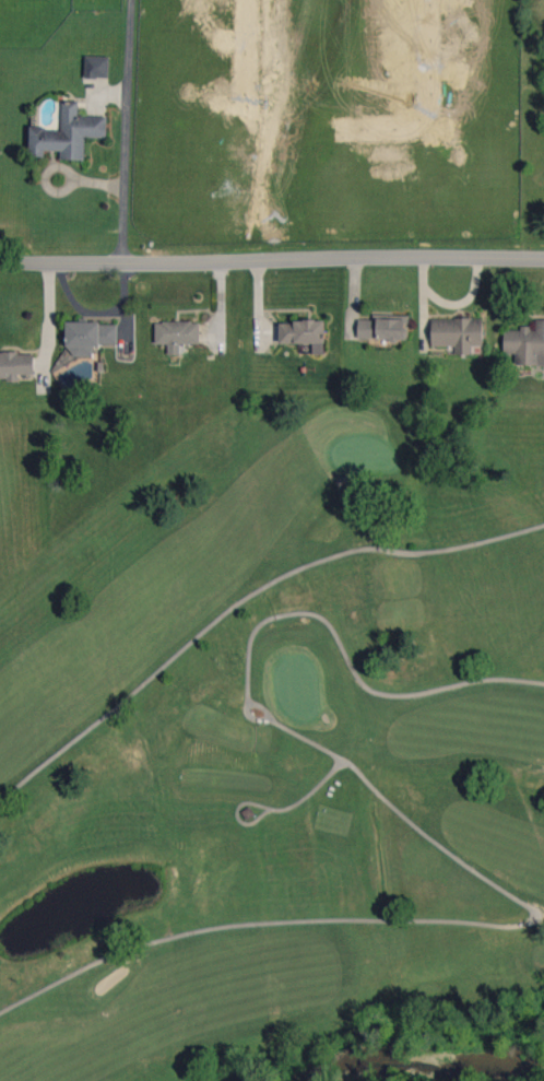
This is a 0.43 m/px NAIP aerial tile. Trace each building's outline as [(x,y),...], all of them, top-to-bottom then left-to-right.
[(84,77),(109,78),(109,56),(85,56),(84,77)] [(107,116),(78,115),(79,101),(62,100),(61,129),(30,128),(29,156),(45,157),(45,150),(61,151),(61,159),(84,160),(85,137),(106,137),(107,116)] [(358,339),(408,340),(408,316),(372,315),(372,320),(358,320),(358,339)] [(432,346),(455,346),(456,354),(472,354),(472,346),(483,346),(483,318),(431,318),(432,346)] [(543,365),(543,319),(537,319),(536,327),(521,327),(521,330),(505,330),(504,355),(515,356),(514,364),(543,365)] [(279,343),(313,343),(313,354),(325,354),(325,320),(279,321),(279,343)] [(200,343),(200,321),(155,322),(155,344),(168,343),(168,355),(180,355),(180,344),(200,343)] [(116,344),(117,323),(68,322),(67,355),(92,356),(92,344),(116,344)] [(19,379),(19,374),(35,374),(34,352),(0,353),(0,380),(19,379)]
